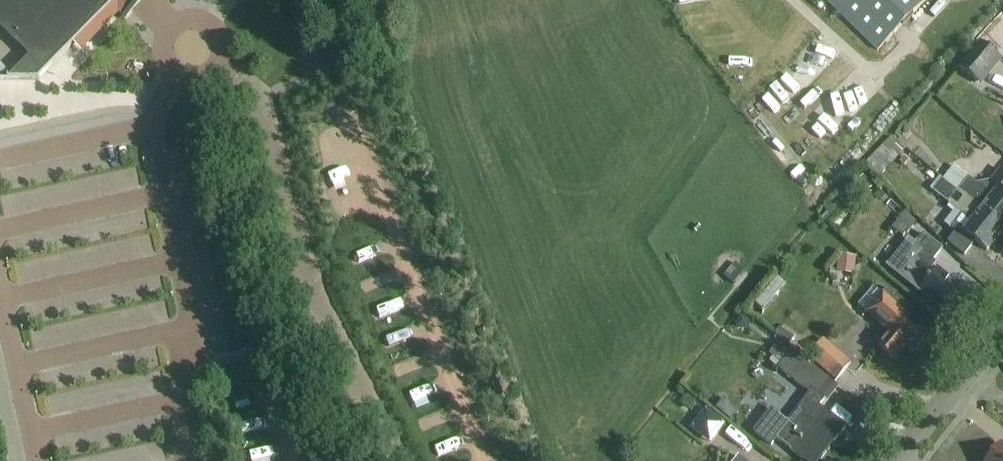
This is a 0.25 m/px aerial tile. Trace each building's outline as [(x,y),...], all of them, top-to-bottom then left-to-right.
[(44,72),(37,79),(9,79),(9,77),(7,77),(7,80),(38,80),(117,0),(0,0),(0,29),(44,72)] [(877,51),(927,0),(824,0),(877,51)] [(959,68),(981,87),(1002,62),(980,43),(959,68)] [(9,74),(9,73),(0,63),(0,74),(9,74)] [(906,168),(912,162),(901,152),(904,149),(891,138),(883,146),(896,157),(895,158),(906,168)] [(847,176),(860,161),(847,150),(834,165),(847,176)] [(969,179),(954,167),(943,180),(958,192),(1002,228),(1002,170),(1001,169),(991,182),(976,185),(969,179)] [(81,191),(96,189),(92,169),(78,172),(81,191)] [(874,187),(864,176),(854,185),(863,196),(874,187)] [(975,243),(987,252),(1002,231),(1002,228),(958,192),(943,180),(940,178),(931,190),(949,204),(948,205),(955,211),(945,225),(956,233),(948,243),(964,256),(975,243)] [(826,224),(841,207),(835,201),(831,205),(828,202),(822,208),(826,212),(820,218),(826,224)] [(960,291),(947,280),(948,279),(936,269),(934,270),(933,269),(937,264),(934,261),(943,249),(923,234),(916,243),(908,237),(886,266),(921,294),(922,293),(944,311),(960,291)] [(839,255),(838,273),(855,274),(856,256),(839,255)] [(736,264),(725,277),(734,284),(745,271),(736,264)] [(763,312),(786,284),(778,277),(755,305),(763,312)] [(911,309),(888,288),(879,281),(858,305),(866,313),(866,314),(888,334),(877,346),(894,362),(905,349),(913,356),(930,337),(917,326),(921,322),(909,311),(911,309)] [(852,363),(824,339),(810,356),(795,344),(792,347),(836,383),(852,363)] [(779,370),(792,353),(779,343),(769,355),(773,358),(769,362),(779,370)] [(810,394),(787,424),(771,411),(754,433),(771,447),(776,440),(803,460),(817,460),(832,441),(834,443),(845,429),(818,408),(824,400),(819,396),(831,381),(811,366),(810,367),(792,353),(779,370),(810,394)] [(710,444),(725,424),(705,409),(690,429),(710,444)] [(989,460),(1002,460),(1002,447),(1001,445),(989,460)]
